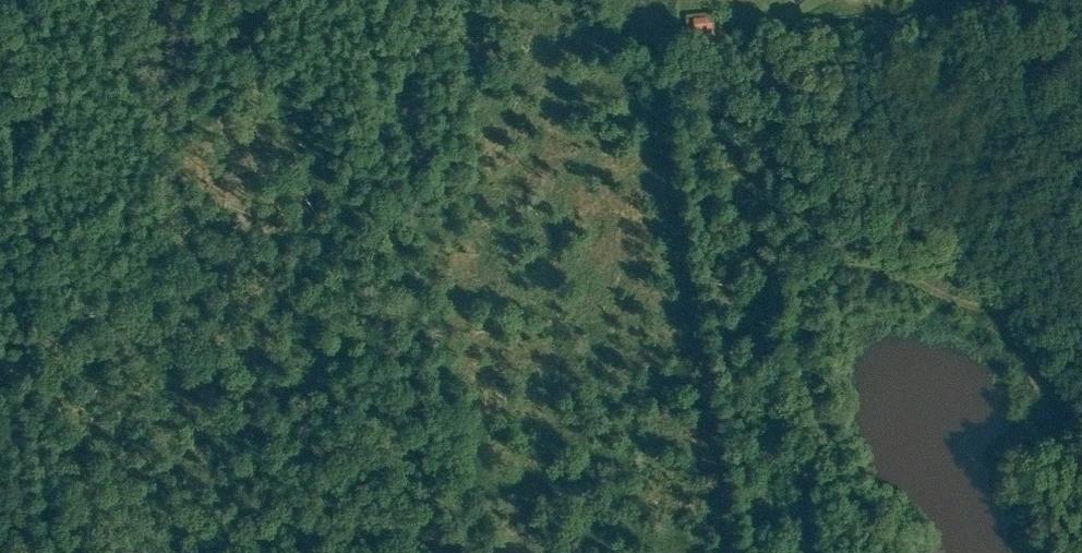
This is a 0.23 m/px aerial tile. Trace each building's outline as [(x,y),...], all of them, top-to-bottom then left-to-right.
[(711,12),(690,17),(695,38),(716,33),(711,12)]
